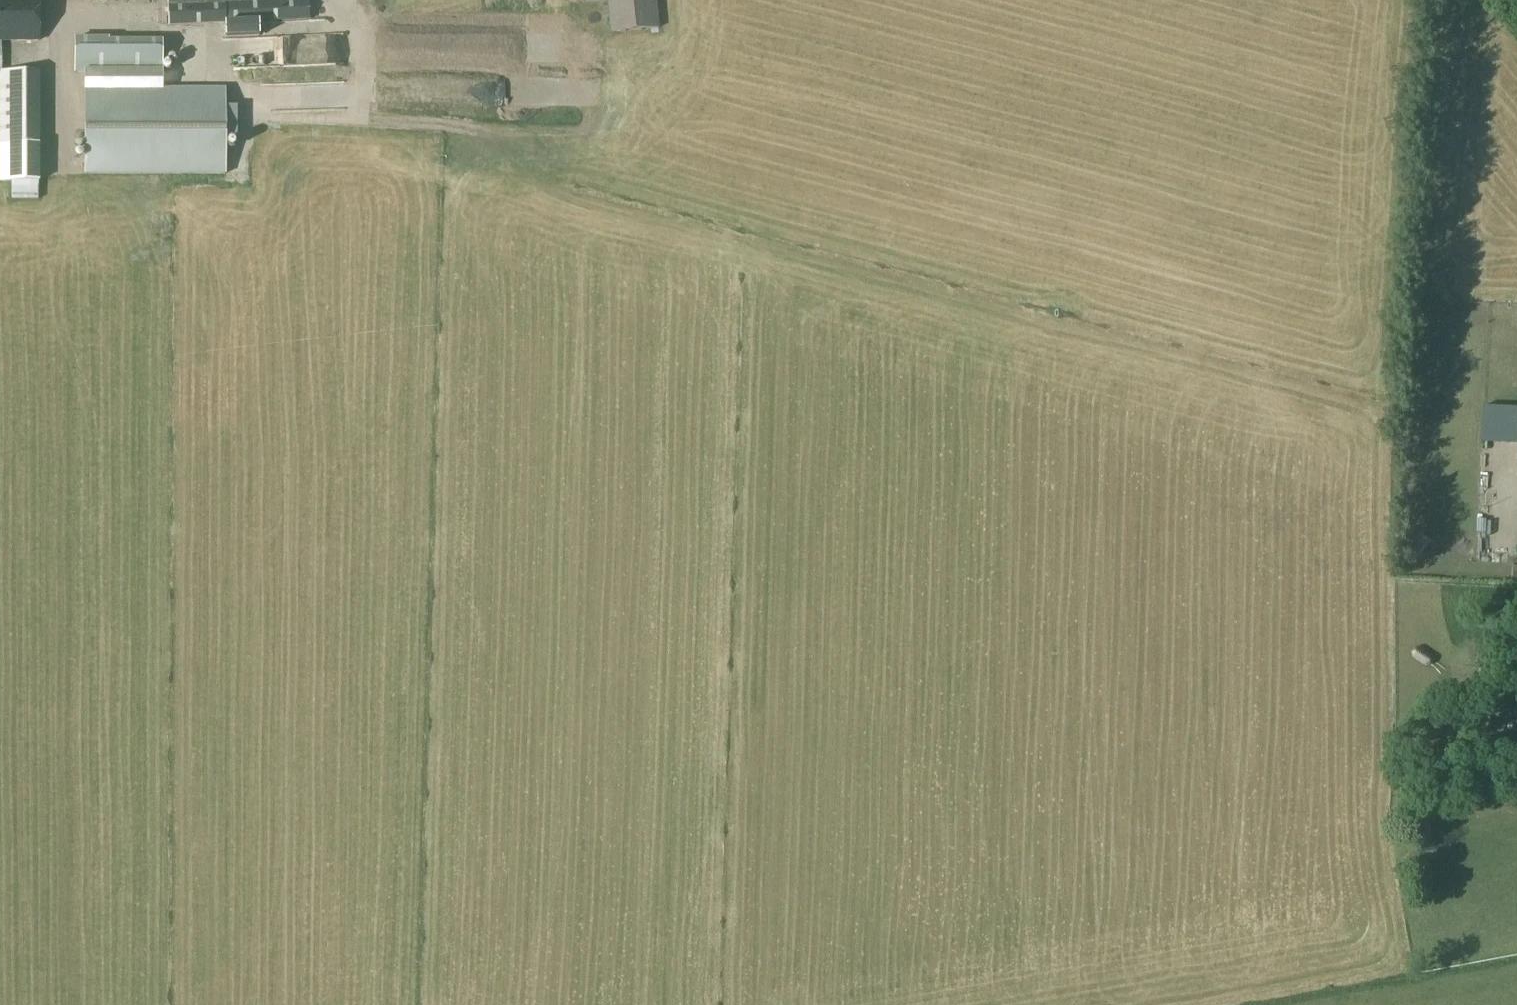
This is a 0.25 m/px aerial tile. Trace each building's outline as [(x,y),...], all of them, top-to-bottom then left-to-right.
[(38,39),(38,0),(0,0),(0,39),(38,39)] [(169,26),(224,23),(225,37),(259,36),(259,22),(310,20),(309,0),(168,0),(169,26)] [(610,32),(659,27),(657,0),(607,0),(610,32)] [(92,39),(92,38),(74,38),(74,71),(162,71),(162,39),(92,39)] [(38,71),(0,72),(0,143),(38,143),(38,71)] [(225,87),(85,87),(85,227),(225,227),(225,87)] [(1492,423),(1490,449),(1505,450),(1507,424),(1492,423)]
